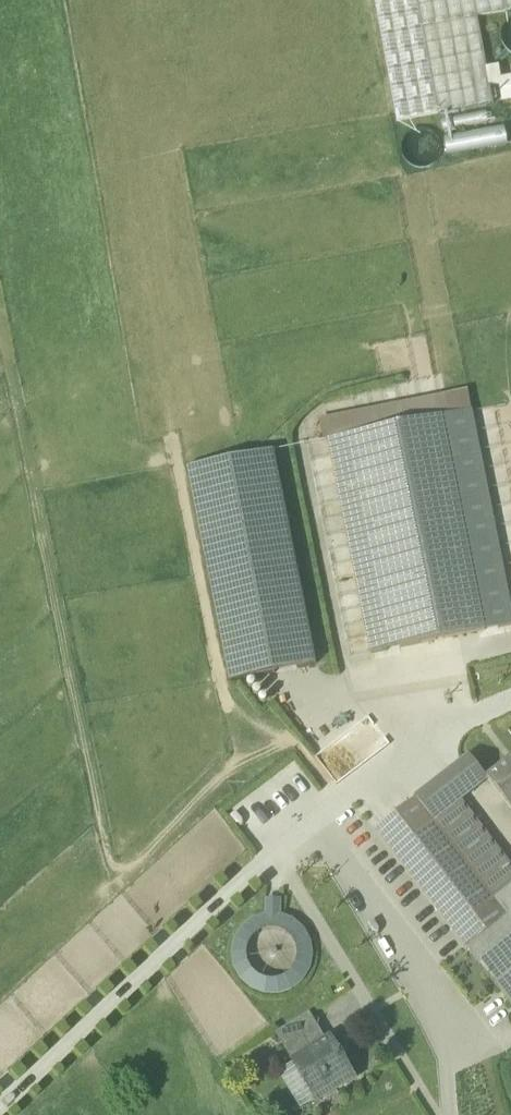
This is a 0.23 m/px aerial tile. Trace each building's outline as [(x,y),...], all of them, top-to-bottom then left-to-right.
[(478,18),(473,19),(469,0),(374,0),(396,122),(494,104),(490,86),(487,69),(478,18)] [(473,19),(478,18),(510,12),(510,0),(469,0),(473,19)] [(502,41),(505,48),(510,53),(510,20),(505,25),(502,33),(502,41)] [(487,69),(490,86),(501,84),(497,67),(487,69)] [(503,84),(506,101),(510,100),(510,82),(503,84)] [(487,112),(442,120),(441,123),(442,127),(442,130),(444,132),(444,133),(489,124),(490,122),(490,118),(489,115),(487,112)] [(505,127),(445,138),(444,144),(445,150),(448,157),(508,146),(509,141),(508,134),(505,127)] [(402,145),(402,153),(405,160),(411,165),(418,168),(426,168),(433,165),(438,160),(441,152),(441,145),(438,137),(433,132),(425,129),(417,129),(410,132),(405,138),(402,145)] [(323,442),(329,440),(358,435),(443,418),(471,412),(467,391),(319,421),(323,442)] [(443,418),(486,632),(510,626),(510,611),(471,412),(443,418)] [(329,440),(372,654),(400,649),(486,632),(443,418),(358,435),(329,440)] [(188,469),(231,683),(317,666),(274,452),(188,469)] [(456,768),(474,791),(488,779),(469,755),(455,766),(456,768)] [(510,808),(510,761),(488,779),(510,808)] [(461,801),(474,791),(456,768),(442,777),(461,801)] [(510,921),(510,866),(461,801),(442,777),(416,797),(375,829),(393,854),(471,953),(510,921)] [(281,900),(280,900),(266,900),(266,916),(255,919),(244,927),(233,948),(233,963),(241,980),(252,989),(263,994),(277,995),(294,989),(305,978),(313,960),(307,934),(298,924),(281,916),(281,900)] [(471,953),(510,1004),(510,921),(471,953)] [(277,1035),(294,1064),(295,1063),(295,1062),(327,1042),(310,1014),(277,1035)] [(295,1063),(318,1100),(354,1078),(331,1040),(327,1042),(295,1062),(295,1063)] [(302,1109),(318,1100),(295,1063),(294,1064),(280,1073),(302,1109)]
